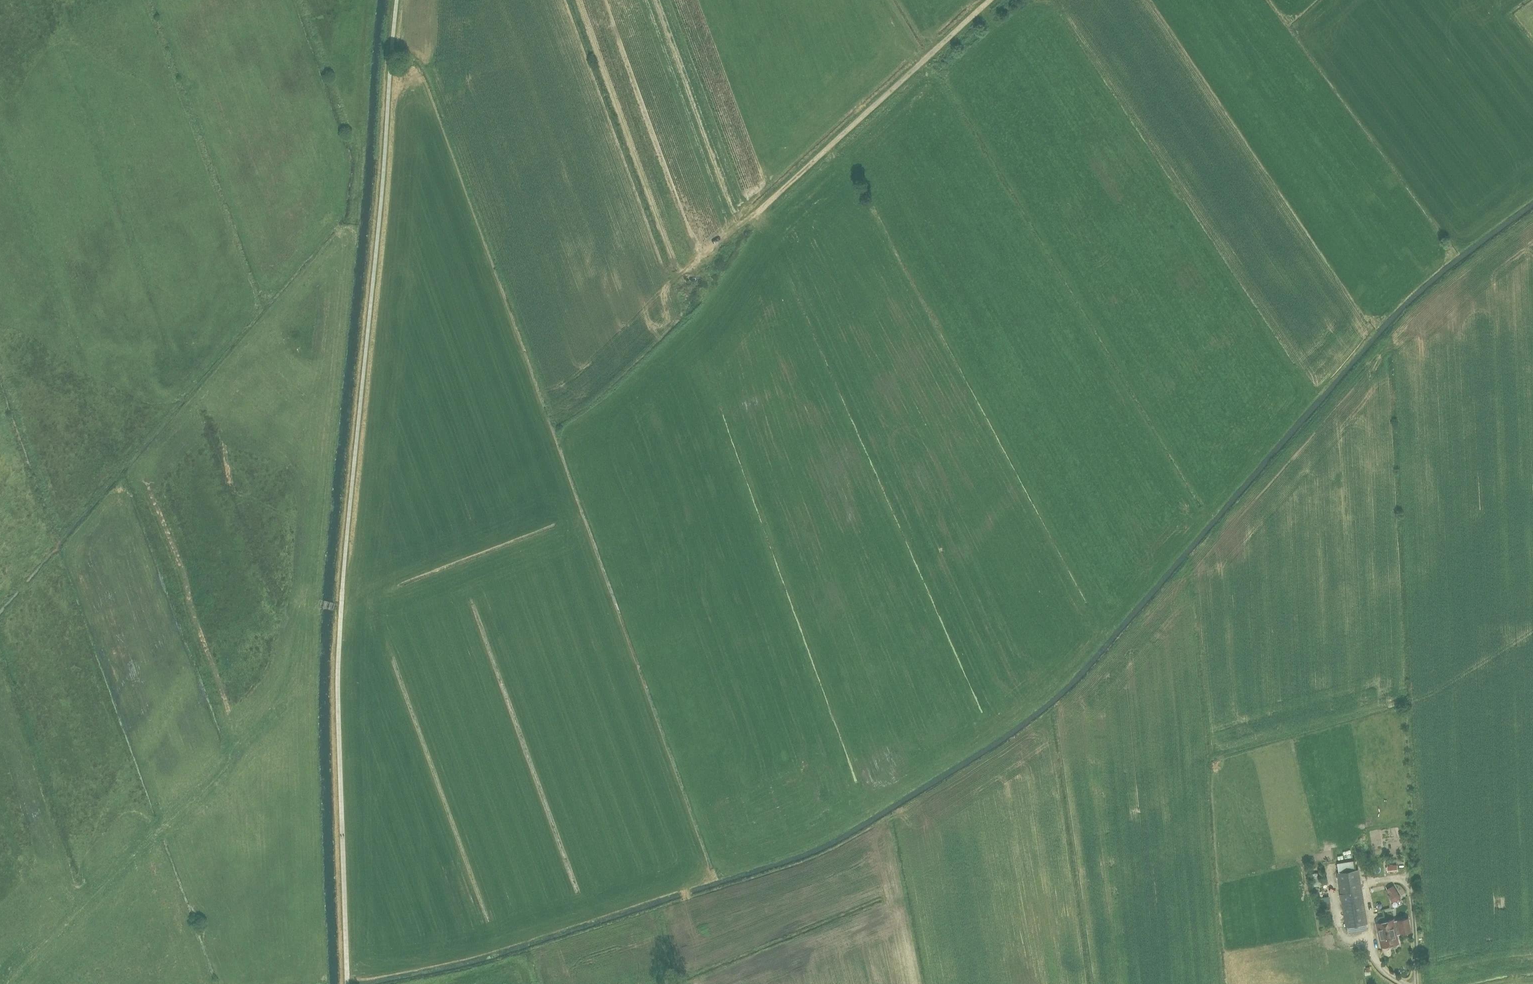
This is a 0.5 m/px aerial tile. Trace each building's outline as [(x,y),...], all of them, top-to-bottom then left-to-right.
[(1408,830),(1394,829),(1393,843),(1387,843),(1387,847),(1408,847),(1408,830)] [(1358,868),(1336,871),(1345,926),(1367,922),(1358,868)] [(1385,887),(1391,896),(1399,891),(1393,882),(1385,887)] [(1393,918),(1385,920),(1384,914),(1378,916),(1379,921),(1377,922),(1382,945),(1399,942),(1397,933),(1412,930),(1409,916),(1394,920),(1393,918)]
